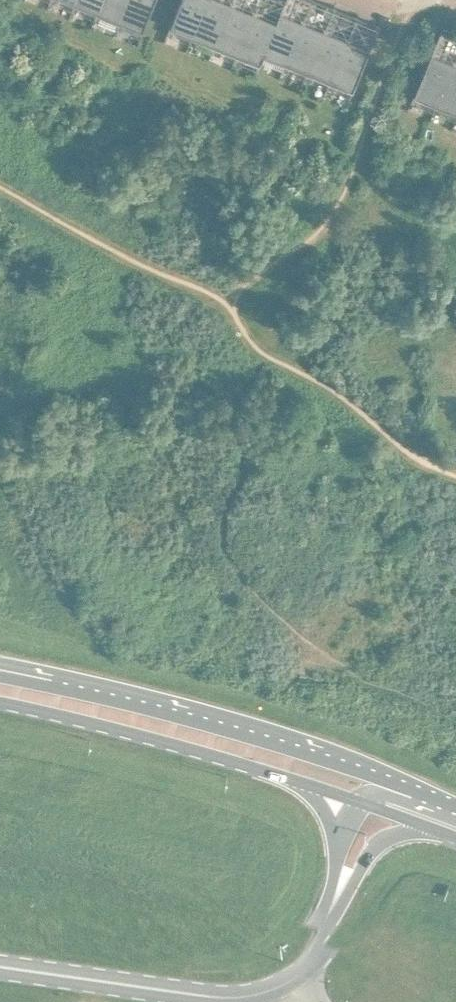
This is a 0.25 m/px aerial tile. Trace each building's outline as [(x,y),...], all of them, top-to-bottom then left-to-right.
[(87,11),(88,11),(92,0),(66,0),(66,2),(65,1),(64,2),(61,11),(65,13),(69,4),(87,11)] [(109,20),(110,20),(118,0),(92,0),(88,11),(87,11),(83,20),(87,22),(91,13),(109,20)] [(131,30),(131,29),(132,29),(144,0),(118,0),(110,20),(109,20),(105,29),(110,31),(113,22),(131,30)] [(131,30),(127,38),(132,40),(136,31),(155,39),(171,0),(144,0),(132,29),(131,29),(131,30)] [(204,45),(204,44),(205,44),(222,2),(218,0),(196,0),(178,44),(182,46),(186,37),(204,45)] [(208,46),(226,54),(227,53),(244,11),(222,2),(205,44),(204,44),(204,45),(200,53),(205,55),(208,46)] [(230,56),(248,63),(249,62),(250,62),(267,20),(244,11),(227,53),(226,54),(222,63),(227,64),(230,56)] [(253,65),(271,72),(271,71),(272,71),(293,19),(292,19),(288,29),(267,20),(250,62),(249,62),(248,63),(245,72),(249,73),(253,65)] [(276,62),(296,70),(298,71),(315,28),(293,19),(272,71),(271,71),(271,72),(267,81),(272,82),(275,73),(272,72),(276,62)] [(301,72),(318,80),(319,79),(320,80),(337,37),(315,28),(298,71),(296,70),(293,79),(297,81),(301,72)] [(323,81),(341,89),(341,88),(343,89),(359,46),(337,37),(320,80),(319,79),(318,80),(315,88),(319,90),(323,81)] [(341,88),(341,89),(337,97),(342,99),(345,90),(365,98),(382,56),(359,46),(343,89),(341,88)] [(448,113),(448,112),(449,112),(455,95),(455,66),(443,61),(422,112),(427,114),(430,105),(448,113)] [(455,116),(455,95),(449,112),(448,112),(448,113),(444,122),(449,123),(452,114),(455,116)]
